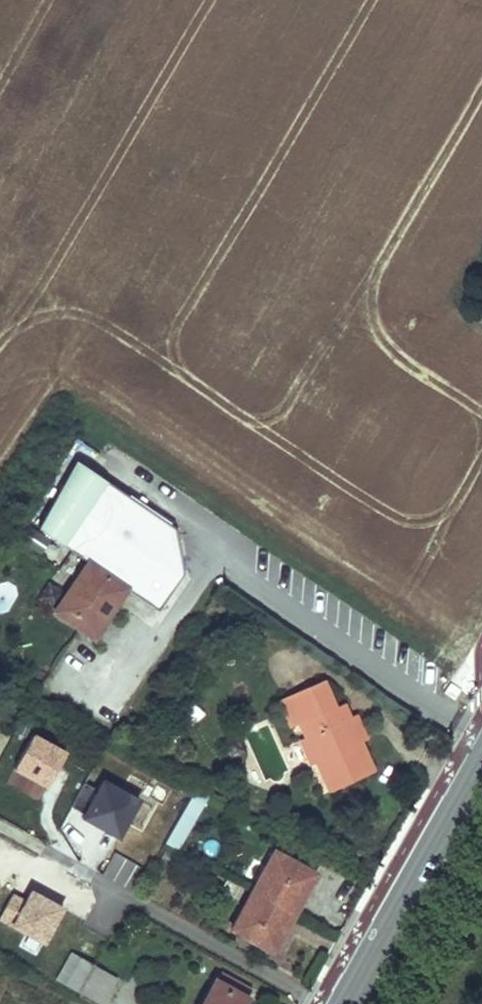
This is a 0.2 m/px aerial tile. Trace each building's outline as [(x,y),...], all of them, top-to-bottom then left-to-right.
[(145,503),(77,457),(37,524),(87,558),(53,607),(91,633),(101,620),(97,617),(100,612),(104,615),(125,584),(157,607),(182,570),(174,524),(145,503)] [(322,681),(280,700),(291,725),(300,721),(331,791),(373,772),(343,704),(334,709),(322,681)] [(459,689),(449,682),(442,691),(453,698),(459,689)] [(174,744),(203,714),(192,703),(162,733),(174,744)] [(63,752),(32,736),(15,768),(46,784),(63,752)] [(98,795),(84,787),(73,808),(84,814),(80,820),(119,841),(140,802),(104,783),(98,795)] [(181,852),(205,798),(192,792),(168,846),(181,852)] [(319,874),(274,850),(254,886),(300,910),(319,874)] [(132,893),(144,871),(113,853),(100,876),(132,893)] [(300,910),(254,886),(231,930),(276,954),(300,910)] [(65,908),(32,891),(26,903),(12,896),(0,918),(0,919),(47,944),(65,908)] [(92,966),(71,954),(57,979),(78,991),(92,966)] [(92,966),(78,991),(100,1003),(104,1003),(117,981),(92,966)] [(202,1003),(246,1003),(250,998),(244,994),(248,987),(225,974),(220,983),(214,980),(202,1003)]
